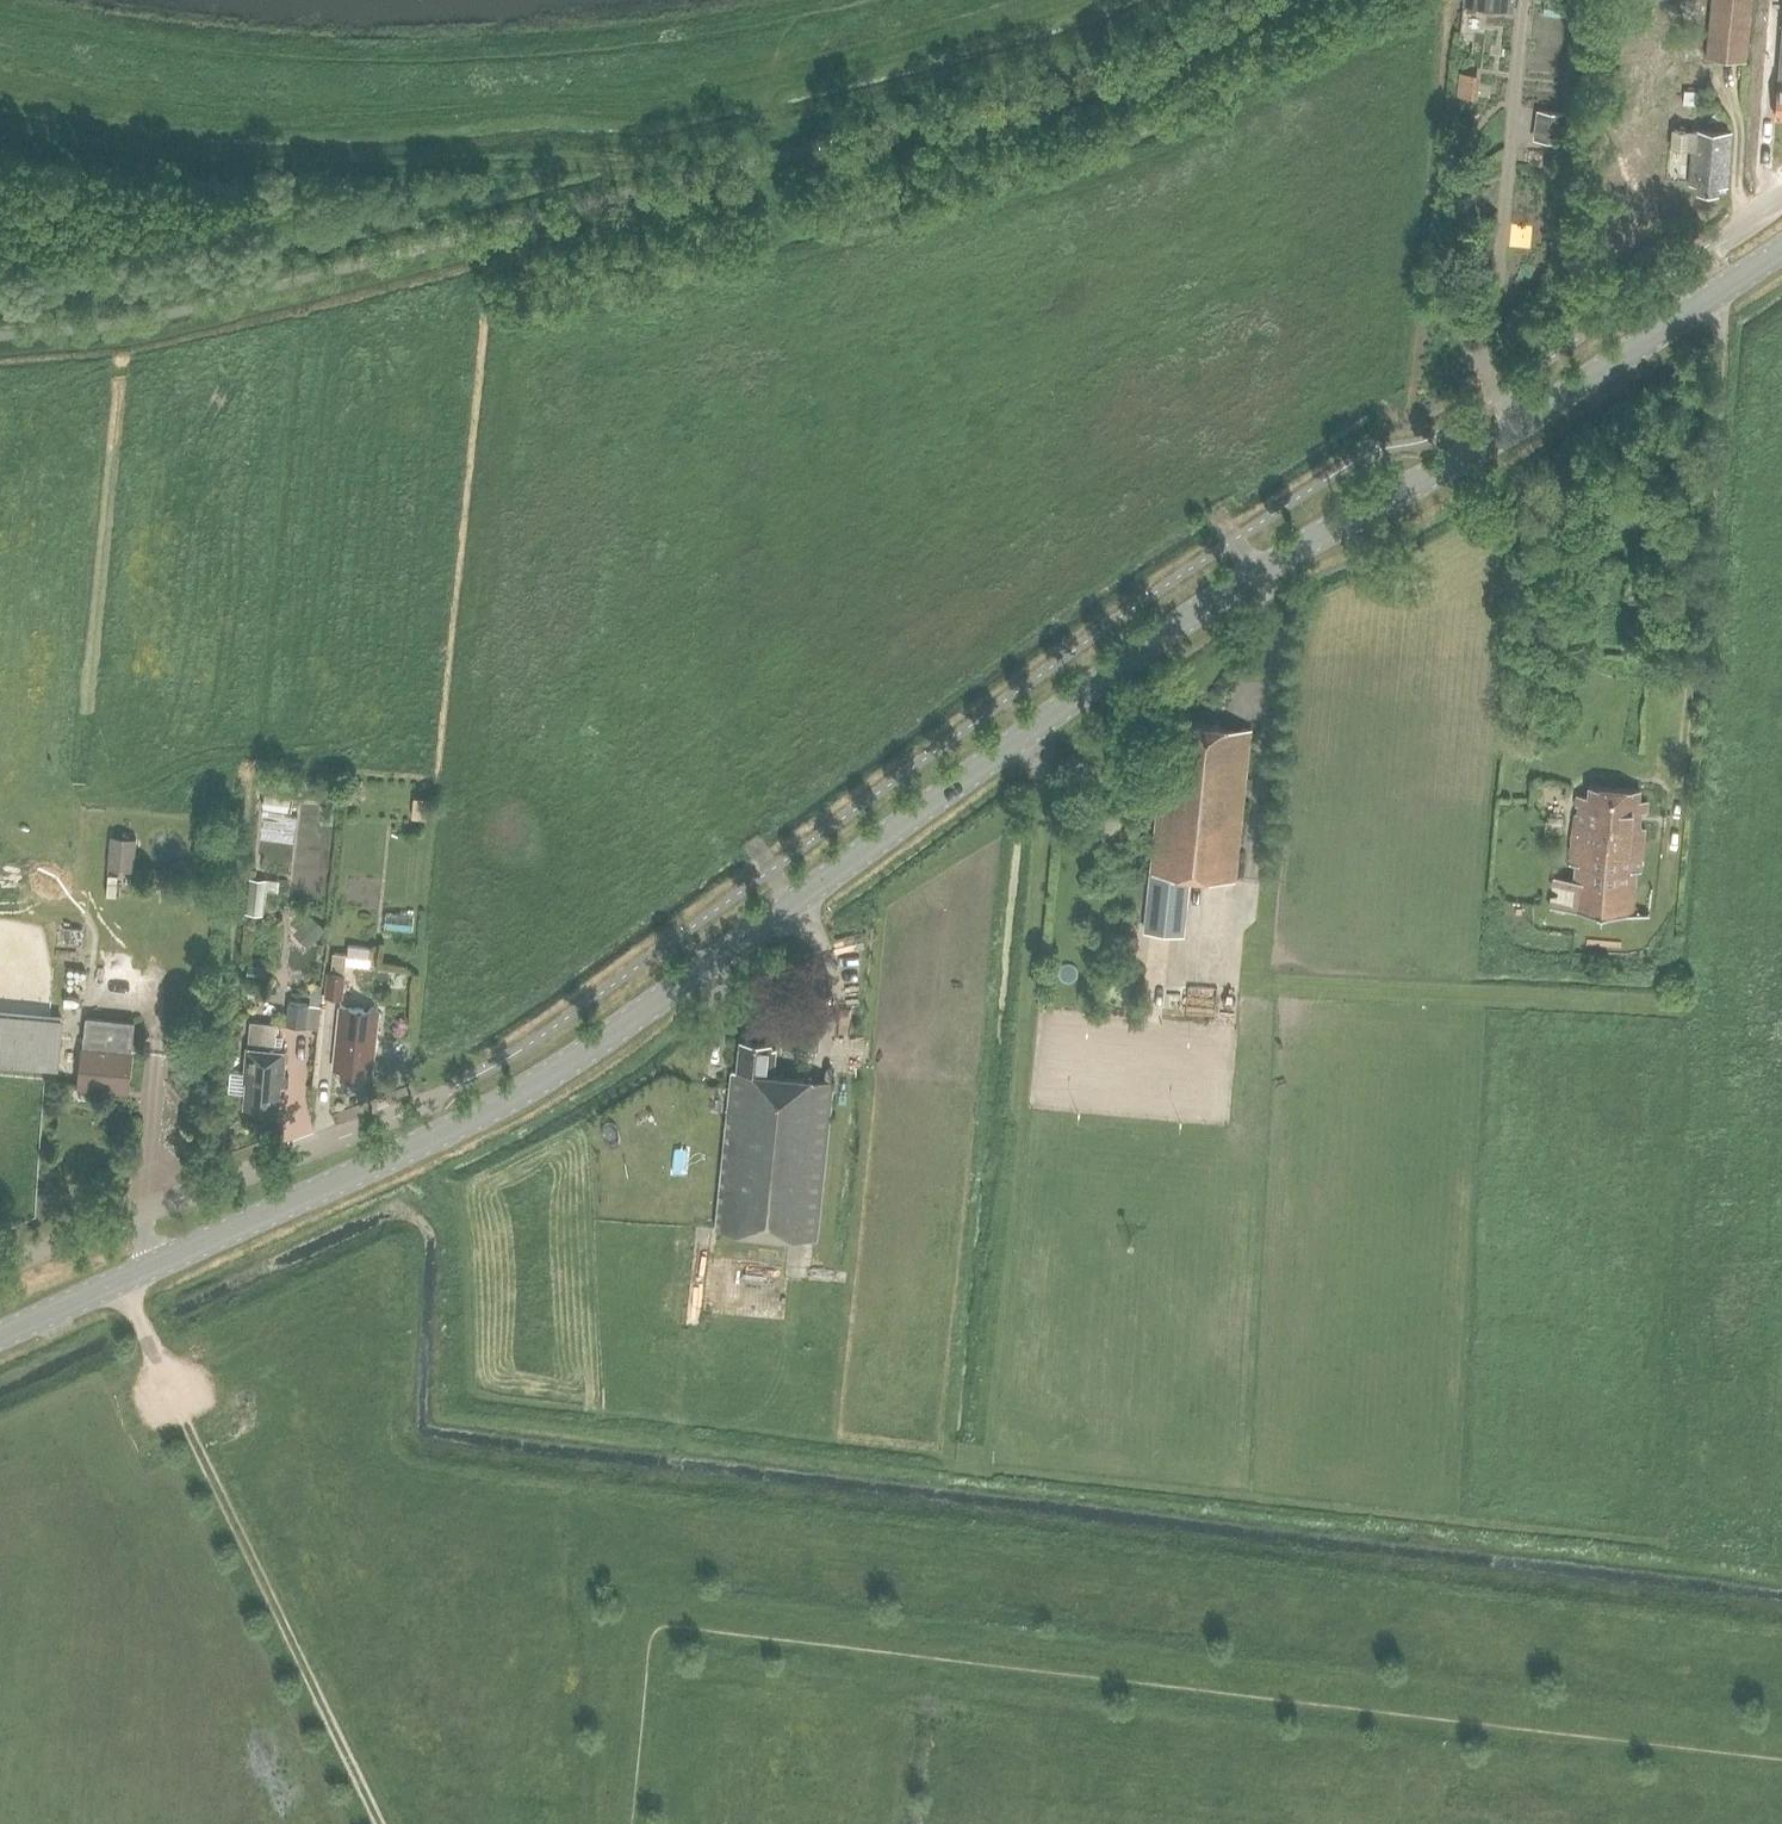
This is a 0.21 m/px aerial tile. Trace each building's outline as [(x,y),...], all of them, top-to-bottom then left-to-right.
[(1464,4),(1512,10),(1514,0),(1465,0),(1464,4)] [(1750,0),(1712,0),(1707,61),(1745,64),(1750,0)] [(1458,70),(1458,94),(1476,94),(1477,70),(1458,70)] [(1703,94),(1684,93),(1683,105),(1702,106),(1703,94)] [(1563,116),(1536,112),(1533,142),(1560,145),(1563,116)] [(1671,151),(1693,152),(1690,185),(1699,186),(1698,193),(1721,195),(1721,188),(1729,189),(1733,134),(1694,132),(1694,133),(1672,131),(1671,151)] [(1234,883),(1251,730),(1184,722),(1180,753),(1170,751),(1168,769),(1162,769),(1145,929),(1182,933),(1188,878),(1234,883)] [(1142,781),(1141,792),(1154,793),(1155,782),(1142,781)] [(1635,913),(1645,802),(1637,801),(1638,790),(1586,786),(1585,796),(1572,795),(1565,879),(1550,877),(1547,906),(1635,913)] [(428,803),(413,803),(412,822),(427,823),(428,803)] [(135,871),(138,838),(110,836),(107,868),(135,871)] [(108,876),(107,896),(117,897),(117,876),(108,876)] [(266,879),(250,878),(247,913),(264,914),(266,879)] [(311,915),(298,928),(314,943),(327,929),(311,915)] [(177,944),(178,960),(200,958),(199,943),(177,944)] [(343,974),(345,956),(331,954),(329,973),(343,974)] [(249,966),(248,977),(265,979),(266,967),(249,966)] [(343,974),(329,973),(326,998),(344,1000),(347,975),(343,974)] [(308,1005),(288,1003),(286,1026),(305,1027),(308,1005)] [(372,1073),(379,1012),(340,1007),(334,1069),(342,1070),(341,1078),(364,1080),(365,1072),(372,1073)] [(64,1019),(0,1013),(0,1066),(59,1071),(64,1019)] [(89,1020),(82,1088),(128,1092),(134,1025),(89,1020)] [(230,1074),(228,1093),(246,1094),(244,1106),(278,1110),(280,1086),(288,1086),(289,1077),(284,1077),(286,1052),(281,1052),(280,1052),(280,1049),(275,1049),(276,1036),(278,1025),(250,1022),(248,1048),(247,1048),(245,1075),(230,1074)] [(816,1240),(832,1082),(774,1076),(777,1053),(769,1052),(771,1045),(741,1042),(738,1073),(732,1072),(717,1231),(816,1240)]
